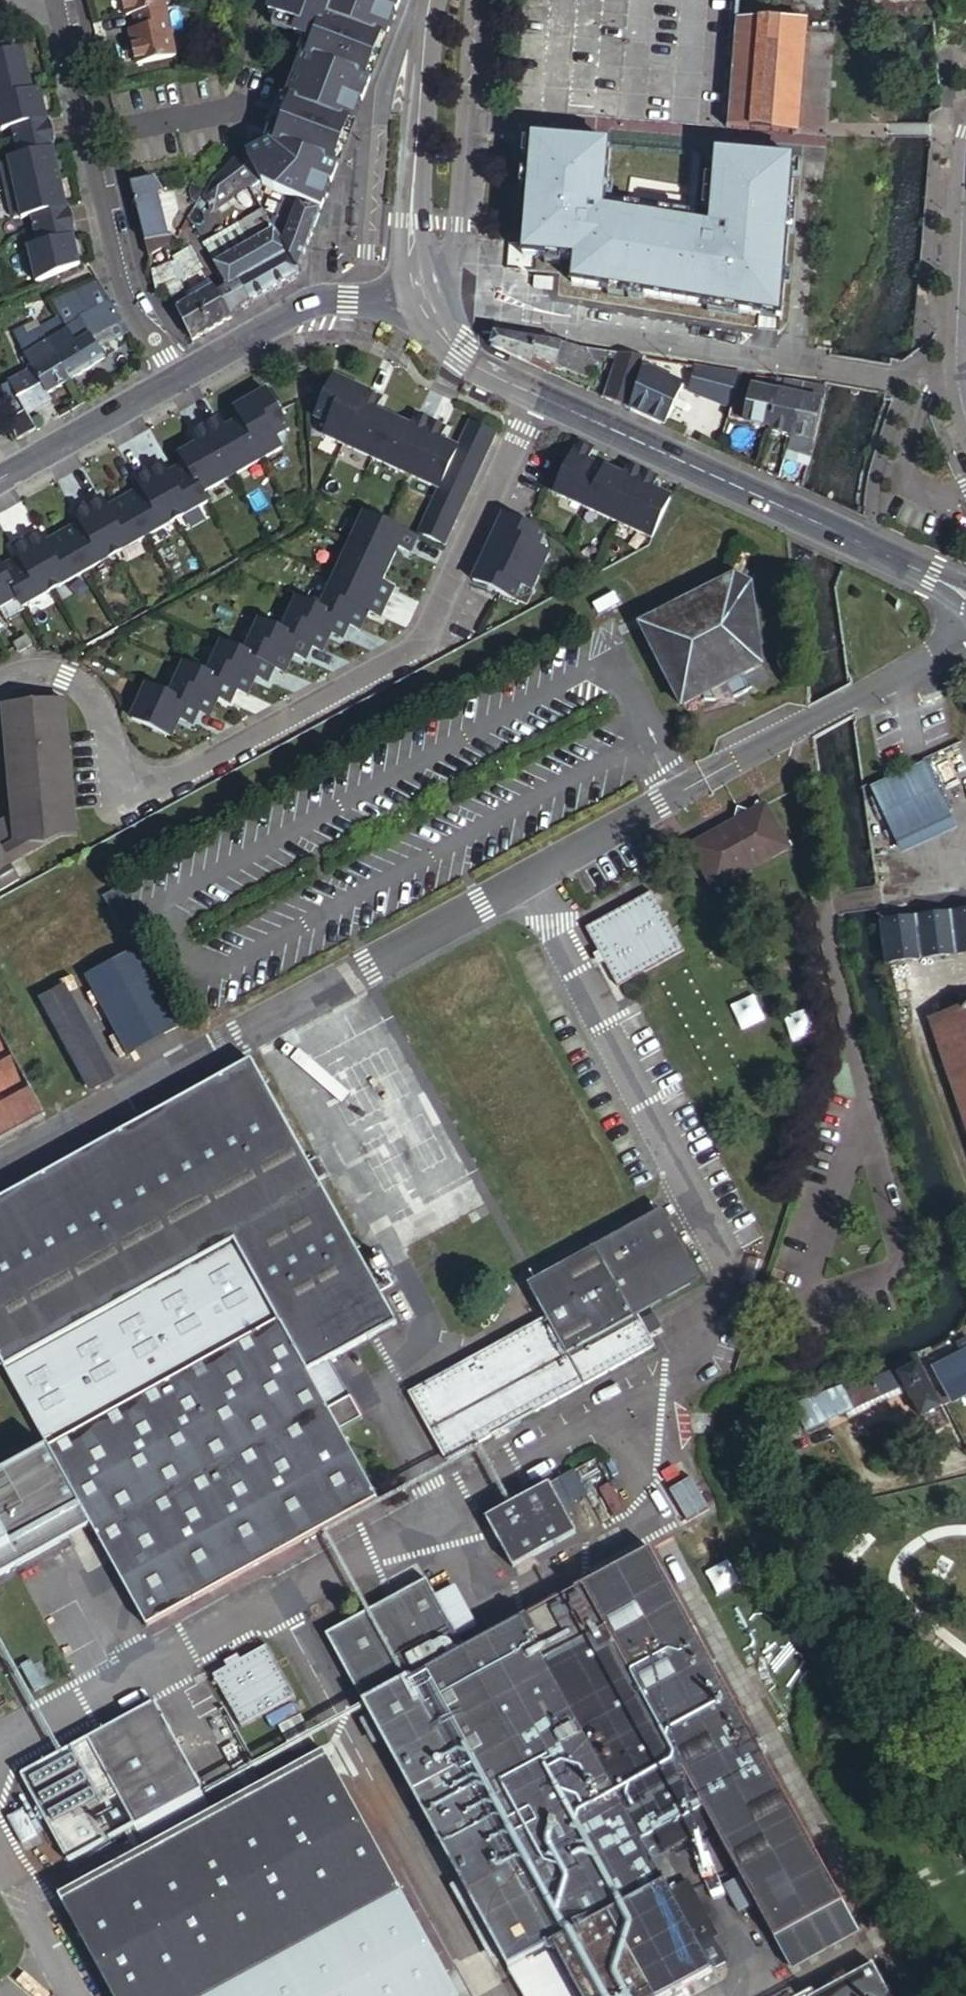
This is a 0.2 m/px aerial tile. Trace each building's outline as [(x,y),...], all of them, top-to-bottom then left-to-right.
[(165,0),(122,0),(126,17),(133,15),(136,29),(129,32),(137,65),(177,56),(165,0)] [(322,212),(339,166),(335,165),(351,124),(355,126),(372,81),(368,79),(384,38),(388,39),(403,0),(277,0),(272,14),(300,24),(297,34),(317,42),(312,56),(308,55),(291,100),(295,101),(279,142),(248,159),(258,180),(261,185),(300,203),(322,212)] [(734,17),(726,126),(796,131),(804,22),(734,17)] [(32,281),(34,289),(76,273),(70,243),(64,216),(51,153),(46,127),(39,95),(31,97),(27,76),(17,70),(21,65),(13,57),(7,53),(3,52),(1,53),(0,54),(0,125),(2,134),(11,132),(18,163),(8,165),(9,169),(20,220),(21,223),(30,221),(37,252),(27,255),(28,259),(32,281)] [(22,55),(13,57),(21,65),(17,70),(27,76),(22,55)] [(46,127),(51,153),(54,147),(54,143),(53,139),(51,134),(49,130),(46,127)] [(608,214),(614,148),(537,141),(526,257),(578,262),(576,286),(781,321),(795,165),(718,158),(712,231),(608,214)] [(226,168),(221,171),(219,171),(205,195),(214,213),(250,188),(249,186),(258,180),(246,155),(226,168)] [(20,220),(9,169),(0,171),(0,179),(9,222),(20,220)] [(155,180),(132,185),(135,200),(158,195),(166,193),(155,180)] [(252,192),(261,185),(258,180),(249,186),(250,188),(252,192)] [(158,195),(135,200),(149,257),(163,247),(161,238),(168,237),(158,195)] [(277,231),(299,269),(322,212),(300,203),(293,220),(287,216),(277,231)] [(242,308),(298,273),(299,269),(277,231),(263,210),(240,224),(242,229),(208,250),(230,288),(219,295),(231,318),(242,308)] [(64,216),(70,243),(71,241),(72,239),(72,236),(72,229),(72,226),(69,221),(66,218),(64,216)] [(190,246),(180,253),(193,274),(203,268),(190,246)] [(27,283),(32,281),(28,259),(22,260),(27,283)] [(165,289),(193,340),(213,328),(196,296),(187,302),(175,281),(167,285),(164,269),(152,271),(157,291),(165,289)] [(537,290),(555,292),(556,281),(538,279),(537,290)] [(213,328),(231,318),(219,295),(213,285),(196,296),(213,328)] [(81,291),(55,306),(63,320),(67,327),(82,319),(93,313),(81,291)] [(78,344),(92,336),(82,319),(67,327),(78,344)] [(43,331),(72,380),(106,360),(92,336),(78,344),(67,327),(63,320),(43,331)] [(48,394),(72,380),(43,331),(20,343),(34,371),(15,382),(32,413),(52,402),(48,394)] [(643,372),(646,361),(498,335),(495,346),(545,371),(548,364),(591,378),(596,363),(618,368),(617,374),(610,401),(633,411),(643,372)] [(743,378),(696,369),(692,394),(735,401),(739,387),(743,378)] [(681,390),(643,372),(633,411),(665,427),(681,390)] [(382,399),(335,379),(317,419),(336,427),(331,439),(442,488),(421,534),(448,547),(499,434),(472,421),(460,447),(443,439),(447,429),(420,416),(417,420),(414,426),(377,409),(382,399)] [(768,395),(781,398),(785,385),(772,382),(768,395)] [(791,438),(801,403),(793,401),(797,387),(787,385),(785,399),(781,398),(772,433),(791,438)] [(728,421),(772,433),(781,398),(768,395),(739,387),(735,401),(728,421)] [(824,409),(827,392),(805,388),(801,403),(791,438),(780,479),(804,490),(812,459),(816,446),(824,409)] [(268,393),(237,411),(243,421),(225,432),(219,421),(193,435),(199,446),(182,457),(186,465),(169,474),(163,464),(136,480),(142,490),(107,510),(101,500),(75,515),(80,525),(44,545),(39,536),(12,551),(18,561),(1,570),(0,568),(0,614),(19,603),(26,615),(210,509),(204,498),(279,455),(273,442),(290,432),(268,393)] [(680,429),(701,435),(706,419),(698,417),(703,400),(690,396),(680,429)] [(12,421),(29,412),(27,408),(11,418),(12,421)] [(13,426),(17,436),(36,425),(29,412),(12,421),(9,422),(10,428),(13,426)] [(562,499),(651,540),(671,498),(652,490),(658,478),(629,465),(624,476),(588,459),(593,449),(578,442),(563,477),(569,480),(561,498),(562,499)] [(569,480),(563,477),(554,495),(561,498),(569,480)] [(420,540),(366,515),(322,611),(300,601),(285,633),(263,622),(246,656),(224,645),(208,678),(187,668),(172,699),(149,688),(134,722),(175,740),(184,721),(195,726),(202,713),(212,717),(221,700),(233,706),(240,692),(250,696),(258,678),(270,683),(277,669),(288,674),(297,656),(308,661),(315,647),(326,652),(335,634),(346,639),(353,626),(364,631),(372,613),(384,618),(397,591),(385,585),(402,548),(413,553),(420,540)] [(544,536),(502,518),(472,583),(514,601),(521,587),(532,593),(550,555),(537,549),(544,536)] [(732,579),(641,627),(683,707),(704,696),(744,675),(763,665),(752,586),(732,579)] [(33,649),(29,640),(17,646),(22,655),(33,649)] [(751,689),(744,675),(704,696),(705,699),(705,700),(736,700),(736,697),(751,689)] [(20,868),(71,838),(85,837),(71,702),(60,703),(71,823),(64,824),(30,844),(25,833),(28,827),(26,813),(20,813),(20,818),(0,830),(0,834),(20,868)] [(71,823),(60,703),(17,707),(19,722),(12,732),(13,744),(20,743),(22,758),(16,768),(17,778),(24,778),(25,793),(19,802),(20,813),(26,813),(28,827),(25,833),(30,844),(64,824),(71,823)] [(19,722),(17,707),(10,708),(12,732),(19,722)] [(20,743),(13,744),(16,768),(22,758),(20,743)] [(950,817),(925,760),(868,786),(893,841),(950,817)] [(17,778),(19,802),(25,793),(24,778),(17,778)] [(787,842),(766,806),(758,803),(755,812),(754,812),(739,809),(735,823),(692,846),(712,883),(787,842)] [(20,868),(0,834),(0,897),(28,882),(20,868)] [(652,891),(586,927),(618,985),(684,950),(652,891)] [(884,918),(890,963),(965,954),(965,908),(884,918)] [(83,977),(125,1055),(181,1025),(138,947),(83,977)] [(82,1099),(112,1083),(61,991),(31,1008),(82,1099)] [(929,1019),(965,1126),(965,1006),(929,1019)] [(0,1037),(0,1137),(42,1114),(0,1037)] [(329,1180),(319,1162),(310,1166),(251,1060),(155,1112),(0,1198),(0,1357),(46,1445),(36,1450),(42,1465),(56,1462),(85,1467),(114,1536),(149,1619),(152,1623),(373,1501),(341,1442),(337,1435),(305,1377),(328,1364),(398,1326),(383,1299),(320,1185),(329,1180)] [(114,1085),(112,1083),(82,1099),(84,1102),(114,1085)] [(634,1316),(645,1310),(697,1281),(658,1212),(524,1285),(541,1317),(402,1393),(441,1464),(652,1348),(640,1326),(634,1316)] [(400,1290),(383,1299),(398,1326),(415,1317),(400,1290)] [(650,1320),(645,1310),(634,1316),(640,1326),(650,1320)] [(965,1391),(965,1339),(959,1343),(963,1352),(937,1367),(948,1386),(936,1393),(943,1405),(965,1391)] [(936,1393),(920,1363),(898,1374),(895,1371),(845,1396),(840,1386),(817,1396),(828,1422),(903,1384),(921,1417),(943,1405),(936,1393)] [(337,1435),(340,1435),(361,1424),(328,1364),(305,1377),(337,1435)] [(36,1450),(0,1470),(0,1572),(54,1543),(70,1573),(105,1554),(144,1627),(152,1623),(149,1619),(114,1536),(85,1467),(56,1462),(42,1465),(36,1450)] [(604,1480),(597,1467),(595,1462),(561,1481),(573,1505),(586,1498),(601,1525),(623,1513),(604,1480)] [(606,1462),(597,1467),(604,1480),(613,1475),(606,1462)] [(689,1517),(710,1504),(690,1472),(669,1484),(689,1517)] [(546,1489),(484,1523),(511,1572),(573,1538),(546,1489)] [(645,1553),(554,1602),(459,1655),(420,1585),(320,1641),(517,1995),(671,1995),(710,1974),(707,1967),(665,1893),(640,1847),(656,1838),(673,1829),(701,1813),(772,1943),(840,1904),(645,1553)] [(228,1721),(283,1691),(261,1651),(206,1680),(228,1721)] [(63,1866),(137,1828),(198,1795),(201,1794),(153,1706),(17,1778),(63,1866)] [(319,1759),(210,1818),(149,1850),(55,1901),(106,1995),(449,1995),(319,1759)] [(210,1818),(198,1795),(137,1828),(149,1850),(210,1818)] [(673,1829),(656,1838),(666,1856),(683,1846),(673,1829)] [(665,1893),(707,1967),(728,1955),(686,1881),(665,1893)] [(772,1943),(791,1976),(858,1937),(840,1904),(772,1943)] [(868,1964),(812,1995),(885,1995),(868,1964)]
